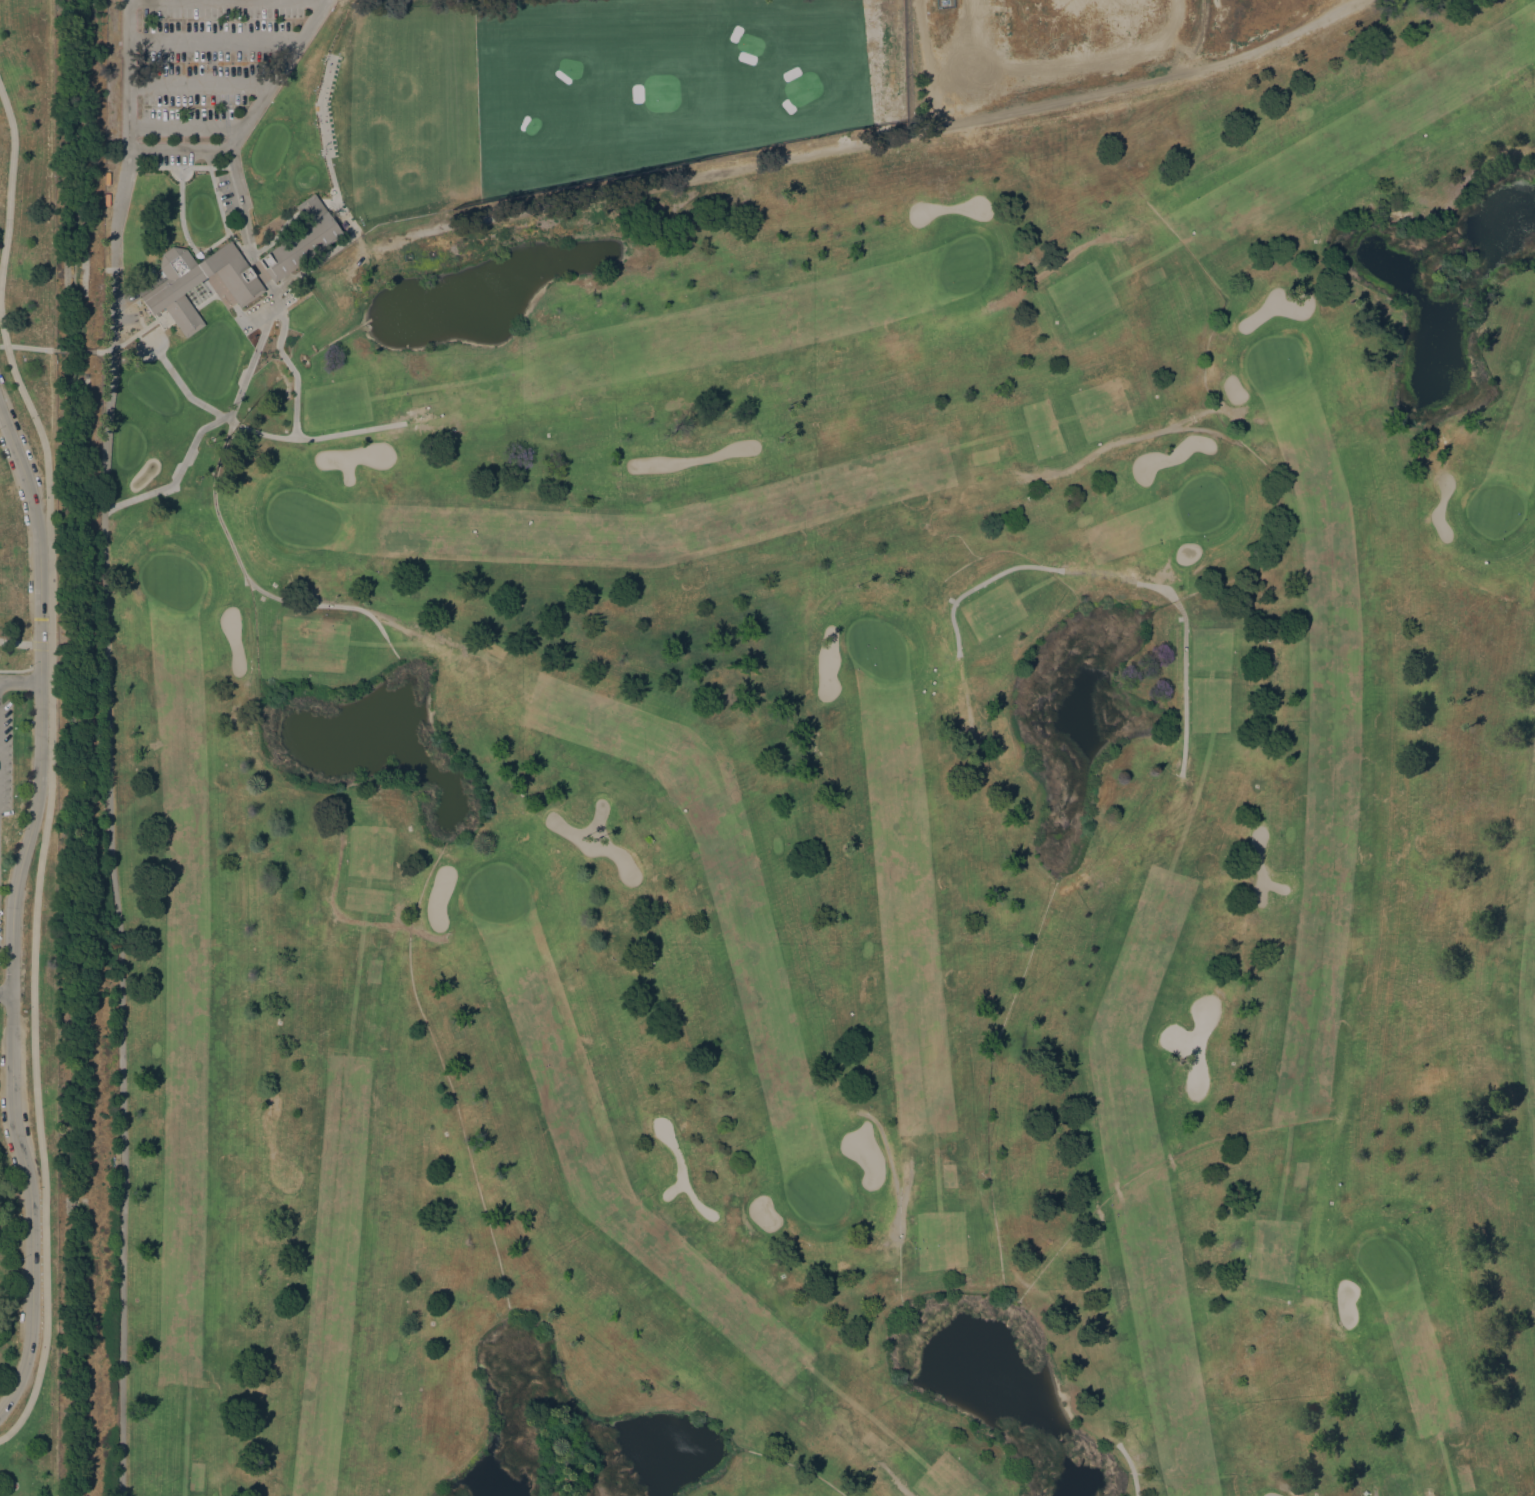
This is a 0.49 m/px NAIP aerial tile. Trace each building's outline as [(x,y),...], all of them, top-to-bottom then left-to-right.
[(257,260),(307,225),(294,207),(313,193),(342,235),(273,283),(257,260)] [(153,287),(152,285),(157,281),(158,283),(165,278),(163,276),(162,277),(158,271),(159,270),(158,268),(160,253),(170,246),(184,249),(195,264),(228,240),(263,290),(239,307),(213,271),(201,279),(181,294),(191,308),(203,324),(184,337),(162,307),(159,309),(151,315),(138,297),(153,287)]
